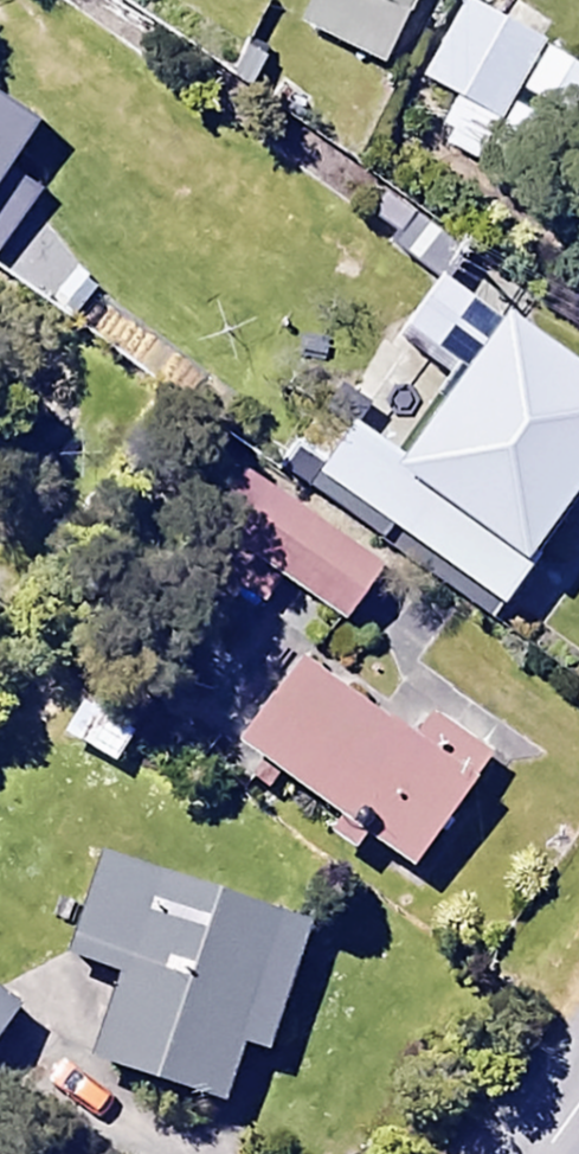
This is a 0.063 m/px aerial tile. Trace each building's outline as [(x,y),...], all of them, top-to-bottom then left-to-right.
[(297,18),(382,58),(410,0),(306,0),(297,18)] [(472,0),(463,0),(421,73),(496,117),(541,40),(472,0)] [(0,143),(0,273),(2,274),(59,178),(0,143)] [(446,266),(395,337),(459,383),(406,456),(352,418),(307,481),(494,614),(578,494),(578,361),(446,266)] [(276,495),(242,543),(345,616),(378,568),(276,495)] [(420,741),(298,655),(238,741),(415,865),(494,753),(439,714),(420,741)] [(81,657),(41,722),(111,766),(151,701),(81,657)] [(308,925),(104,857),(72,953),(124,971),(94,1061),(224,1104),(244,1042),(267,1049),(308,925)] [(0,992),(0,1032),(19,1006),(0,992)]
